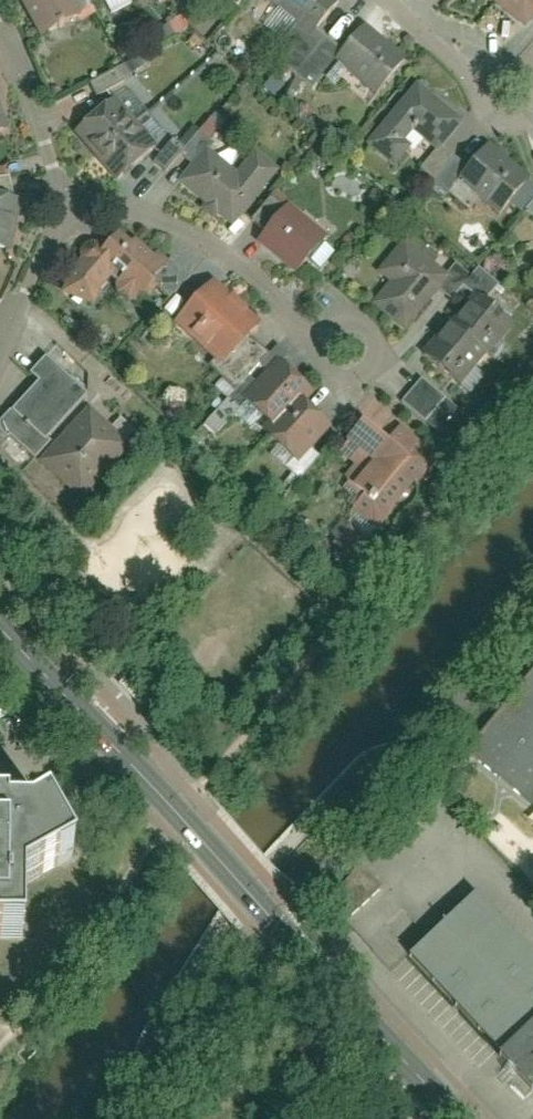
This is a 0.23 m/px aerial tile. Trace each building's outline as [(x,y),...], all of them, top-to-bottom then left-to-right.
[(39,35),(76,15),(68,0),(20,0),(39,35)] [(310,37),(339,2),(336,0),(265,0),(310,37)] [(494,3),(525,29),(532,20),(532,0),(497,0),(494,3)] [(336,61),(377,96),(402,66),(362,31),(336,61)] [(417,84),(365,143),(394,168),(407,152),(399,144),(410,132),(437,155),(464,124),(417,84)] [(109,101),(72,134),(117,183),(153,151),(109,101)] [(486,140),(455,173),(450,178),(487,215),(524,177),(520,173),(486,140)] [(197,147),(175,174),(229,219),(266,174),(240,152),(225,170),(197,147)] [(14,247),(17,198),(0,197),(0,246),(14,247)] [(320,237),(276,201),(251,231),(296,267),(320,237)] [(444,276),(394,231),(368,260),(383,273),(365,293),(401,325),(444,276)] [(148,263),(111,233),(68,284),(86,299),(104,277),(123,293),(148,263)] [(321,245),(307,263),(318,272),(332,254),(321,245)] [(485,300),(497,287),(478,269),(466,282),(485,300)] [(237,327),(251,313),(209,273),(177,307),(221,349),(208,362),(232,385),(263,352),(237,327)] [(508,323),(469,290),(424,342),(463,376),(508,323)] [(10,410),(86,483),(131,436),(87,394),(98,382),(51,337),(26,363),(42,377),(10,410)] [(297,457),(329,419),(307,400),(320,385),(286,357),(253,397),(280,419),(269,433),(297,457)] [(417,383),(400,402),(420,419),(436,400),(417,383)] [(374,510),(429,449),(400,424),(388,437),(365,416),(350,432),(377,457),(363,473),(371,481),(358,496),(374,510)] [(532,808),(532,668),(464,753),(532,808)] [(75,860),(50,813),(28,825),(6,825),(6,817),(0,817),(0,942),(25,943),(26,886),(75,860)] [(355,924),(380,899),(357,876),(332,901),(355,924)] [(532,1091),(532,954),(475,894),(407,959),(532,1091)]
